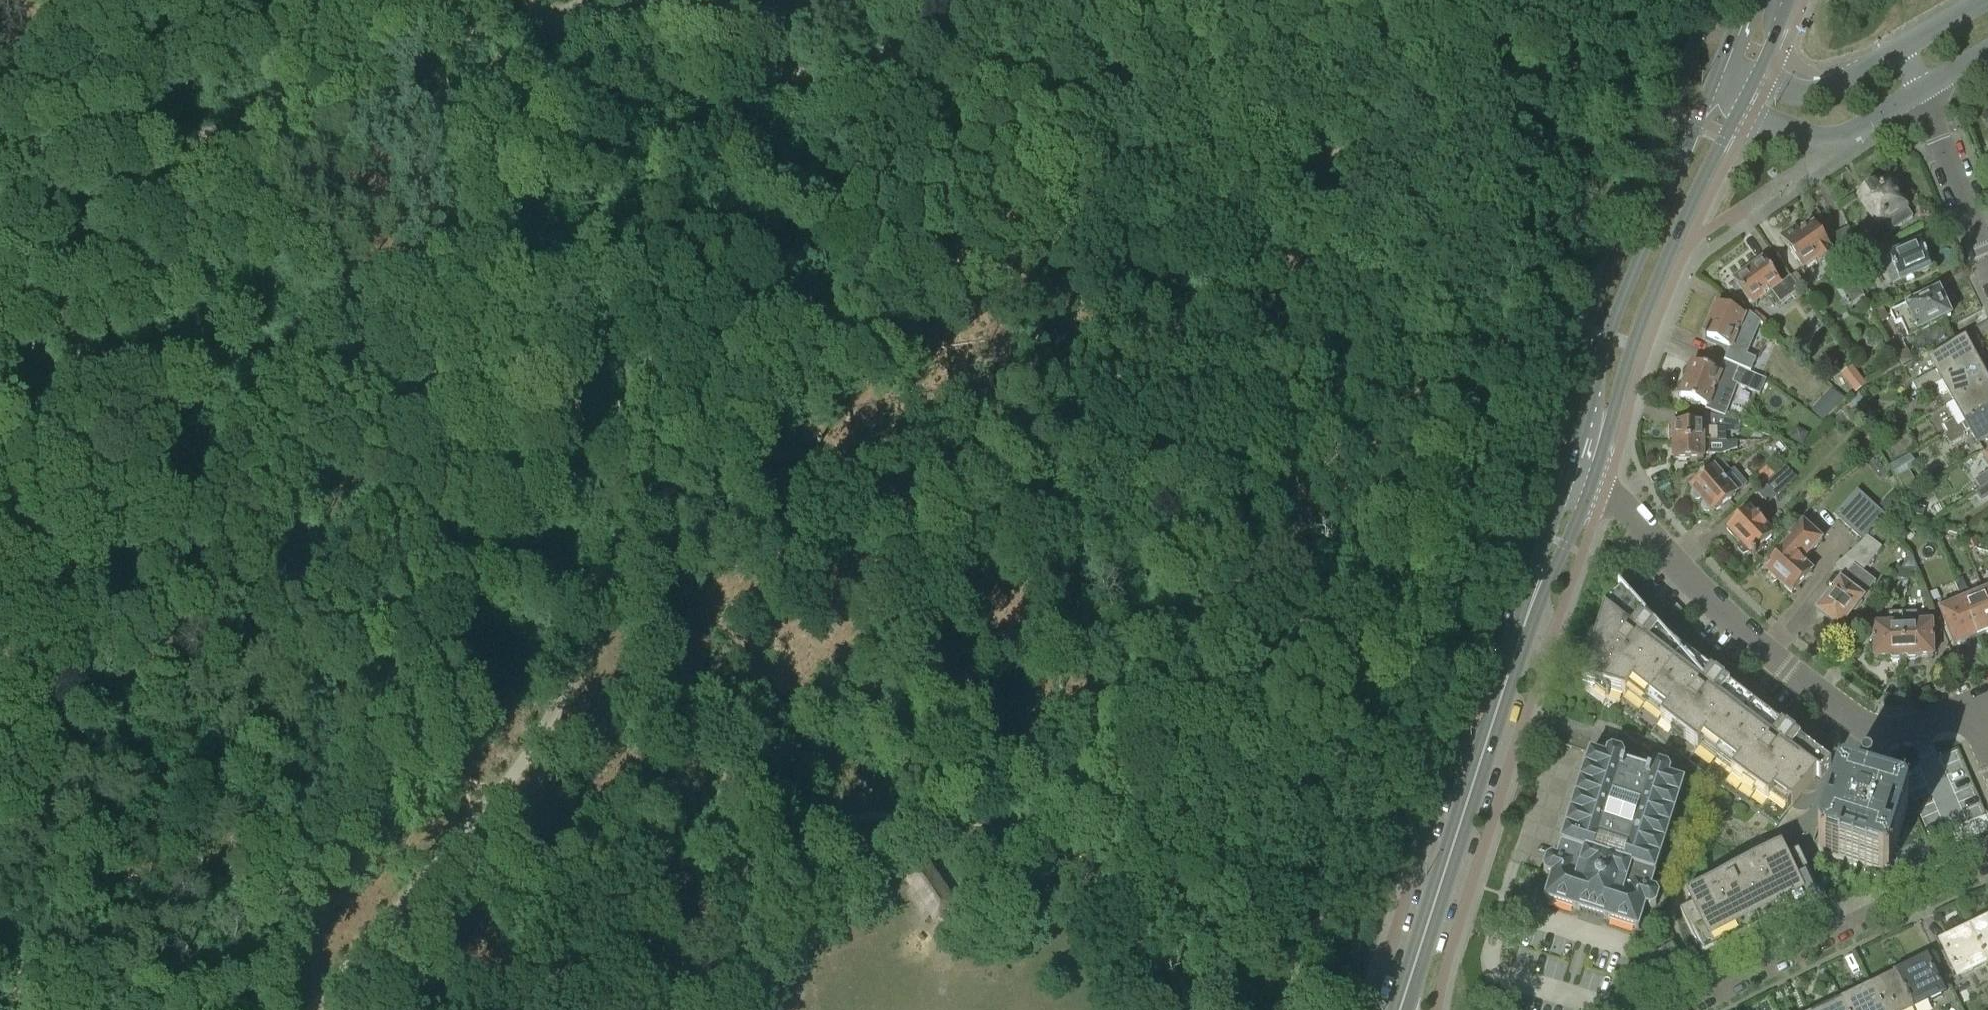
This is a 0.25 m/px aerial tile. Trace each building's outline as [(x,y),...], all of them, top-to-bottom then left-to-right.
[(1878,184),(1858,196),(1877,226),(1884,222),(1891,233),(1913,219),(1891,184),(1882,190),(1878,184)] [(1827,228),(1820,233),(1814,226),(1801,235),(1796,227),(1780,238),(1802,270),(1817,260),(1820,265),(1835,256),(1827,244),(1834,239),(1832,236),(1833,236),(1827,228)] [(1834,239),(1845,261),(1862,253),(1849,228),(1833,236),(1832,236),(1834,239)] [(1876,261),(1881,259),(1893,286),(1932,270),(1921,242),(1900,251),(1896,239),(1862,253),(1845,261),(1847,264),(1863,256),(1867,265),(1876,262),(1876,261)] [(1763,261),(1734,283),(1736,286),(1734,290),(1739,296),(1742,295),(1752,307),(1772,293),(1781,305),(1800,290),(1791,277),(1780,285),(1763,261)] [(1845,261),(1837,264),(1844,278),(1852,274),(1845,261)] [(1901,322),(1908,337),(1902,340),(1907,350),(1896,355),(1903,367),(1954,339),(1946,320),(1951,317),(1939,291),(1891,313),(1896,325),(1901,322)] [(1705,334),(1702,340),(1716,346),(1717,344),(1730,349),(1737,332),(1755,340),(1766,327),(1748,312),(1744,316),(1717,305),(1710,323),(1705,322),(1701,330),(1705,334)] [(1879,324),(1888,319),(1883,308),(1874,313),(1879,324)] [(1925,392),(1943,382),(1943,381),(1976,363),(1965,342),(1931,360),(1937,371),(1913,384),(1918,395),(1925,392)] [(1987,384),(1976,363),(1943,381),(1943,382),(1925,392),(1929,399),(1947,389),(1954,402),(1987,384)] [(1680,398),(1707,408),(1706,411),(1725,417),(1730,402),(1712,396),(1721,375),(1693,364),(1692,367),(1687,367),(1686,368),(1684,370),(1683,372),(1683,374),(1684,377),(1687,380),(1686,382),(1683,382),(1680,383),(1678,385),(1677,388),(1677,390),(1679,393),(1681,395),(1680,398)] [(1767,380),(1737,367),(1732,379),(1761,392),(1767,380)] [(1852,367),(1850,369),(1838,378),(1852,398),(1867,387),(1852,367)] [(1987,411),(1987,384),(1954,402),(1946,407),(1954,420),(1943,426),(1947,433),(1959,427),(1966,423),(1987,411)] [(1849,403),(1864,426),(1875,420),(1859,393),(1849,403)] [(1831,411),(1820,401),(1811,411),(1822,421),(1831,411)] [(1953,443),(1971,433),(1978,445),(1987,439),(1987,411),(1966,423),(1959,427),(1947,433),(1953,443)] [(1841,413),(1833,422),(1843,433),(1852,425),(1841,413)] [(1674,443),(1718,443),(1718,429),(1727,429),(1729,420),(1705,414),(1702,425),(1674,425),(1674,426),(1668,426),(1668,441),(1674,441),(1674,443)] [(1793,432),(1790,439),(1802,446),(1808,434),(1800,430),(1793,432)] [(1737,443),(1718,443),(1674,443),(1674,461),(1703,461),(1703,456),(1710,456),(1710,454),(1720,454),(1720,450),(1737,450),(1737,443)] [(1910,454),(1889,466),(1897,479),(1917,467),(1910,454)] [(1748,486),(1734,469),(1731,471),(1722,461),(1691,488),(1693,491),(1691,493),(1691,495),(1691,497),(1691,499),(1694,501),(1696,502),(1699,502),(1701,500),(1703,503),(1701,506),(1701,509),(1703,512),(1705,513),(1707,514),(1709,514),(1712,513),(1714,515),(1748,486)] [(1785,465),(1774,475),(1757,491),(1769,504),(1797,478),(1785,465)] [(1757,491),(1774,475),(1766,466),(1748,482),(1757,491)] [(1987,485),(1987,473),(1987,474),(1976,481),(1981,489),(1987,485)] [(1981,489),(1975,493),(1982,503),(1987,499),(1987,485),(1981,489)] [(1834,516),(1861,541),(1885,516),(1857,490),(1834,516)] [(1905,501),(1894,492),(1882,506),(1893,516),(1905,501)] [(1905,513),(1923,518),(1925,509),(1908,504),(1905,513)] [(1748,510),(1727,529),(1752,556),(1773,536),(1748,510)] [(1767,567),(1765,569),(1792,594),(1812,572),(1802,562),(1822,541),(1803,523),(1789,538),(1792,541),(1776,558),(1774,557),(1766,566),(1767,567)] [(1902,541),(1908,534),(1900,527),(1894,533),(1902,541)] [(1978,547),(1975,539),(1966,535),(1965,536),(1971,550),(1978,547)] [(1839,629),(1862,600),(1876,582),(1863,572),(1882,547),(1868,536),(1836,566),(1848,575),(1844,579),(1843,578),(1841,582),(1840,581),(1817,612),(1829,621),(1829,624),(1833,628),(1836,626),(1839,629)] [(1902,569),(1910,570),(1919,571),(1912,555),(1902,569)] [(1909,581),(1910,570),(1902,569),(1894,579),(1909,581)] [(1963,578),(1954,582),(1959,594),(1967,591),(1963,578)] [(1621,594),(1614,600),(1603,610),(1604,612),(1582,682),(1626,696),(1627,694),(1785,817),(1817,776),(1821,779),(1831,766),(1642,621),(1644,618),(1619,589),(1618,590),(1621,594)] [(1984,589),(1962,598),(1977,637),(1987,632),(1987,600),(1984,589)] [(1937,590),(1930,593),(1933,602),(1941,599),(1937,590)] [(1966,641),(1977,637),(1962,598),(1961,598),(1962,601),(1940,611),(1954,646),(1958,644),(1961,646),(1965,644),(1966,641)] [(1903,658),(1902,614),(1888,614),(1889,625),(1873,626),(1874,659),(1890,658),(1892,661),(1899,661),(1901,658),(1903,658)] [(1902,614),(1903,658),(1906,658),(1908,660),(1915,660),(1917,657),(1933,657),(1932,624),(1917,624),(1917,614),(1902,614)] [(1640,930),(1639,929),(1646,909),(1651,910),(1656,908),(1659,898),(1657,893),(1651,891),(1685,784),(1669,779),(1671,774),(1668,768),(1659,766),(1654,768),(1652,773),(1623,765),(1625,759),(1622,754),(1613,751),(1608,754),(1606,759),(1590,754),(1557,862),(1552,860),(1547,863),(1544,872),(1546,878),(1552,879),(1546,899),(1545,900),(1544,902),(1546,904),(1548,903),(1575,911),(1575,912),(1578,913),(1579,913),(1606,921),(1606,922),(1607,922),(1609,922),(1636,931),(1637,932),(1638,932),(1639,932),(1640,930)] [(1872,783),(1872,781),(1872,780),(1872,779),(1871,778),(1870,777),(1869,777),(1868,776),(1867,776),(1866,776),(1864,776),(1864,777),(1863,777),(1862,778),(1861,779),(1861,780),(1861,782),(1861,783),(1861,784),(1862,785),(1863,786),(1864,787),(1865,787),(1866,787),(1868,787),(1869,787),(1870,786),(1871,785),(1872,783)] [(1905,803),(1843,784),(1837,787),(1818,849),(1821,855),(1883,874),(1888,871),(1908,809),(1905,803)] [(1680,911),(1699,948),(1702,956),(1820,898),(1798,854),(1785,860),(1780,850),(1783,849),(1781,846),(1685,893),(1686,896),(1689,895),(1694,905),(1680,911)] [(929,870),(910,883),(935,919),(954,906),(929,870)] [(1987,964),(1987,921),(1983,923),(1980,922),(1969,927),(1987,964)] [(1987,964),(1969,927),(1961,931),(1959,935),(1941,944),(1945,952),(1944,953),(1952,969),(1953,969),(1958,978),(1987,964)] [(1897,974),(1897,976),(1913,1008),(1942,994),(1938,985),(1939,985),(1931,968),(1930,968),(1926,960),(1897,974)] [(1913,1008),(1897,976),(1880,984),(1878,980),(1872,983),(1885,1009),(1910,1009),(1913,1008)] [(1872,983),(1854,992),(1855,996),(1845,1001),(1849,1009),(1885,1009),(1872,983)] [(1845,1001),(1830,1008),(1829,1004),(1816,1009),(1849,1009),(1845,1001)]
